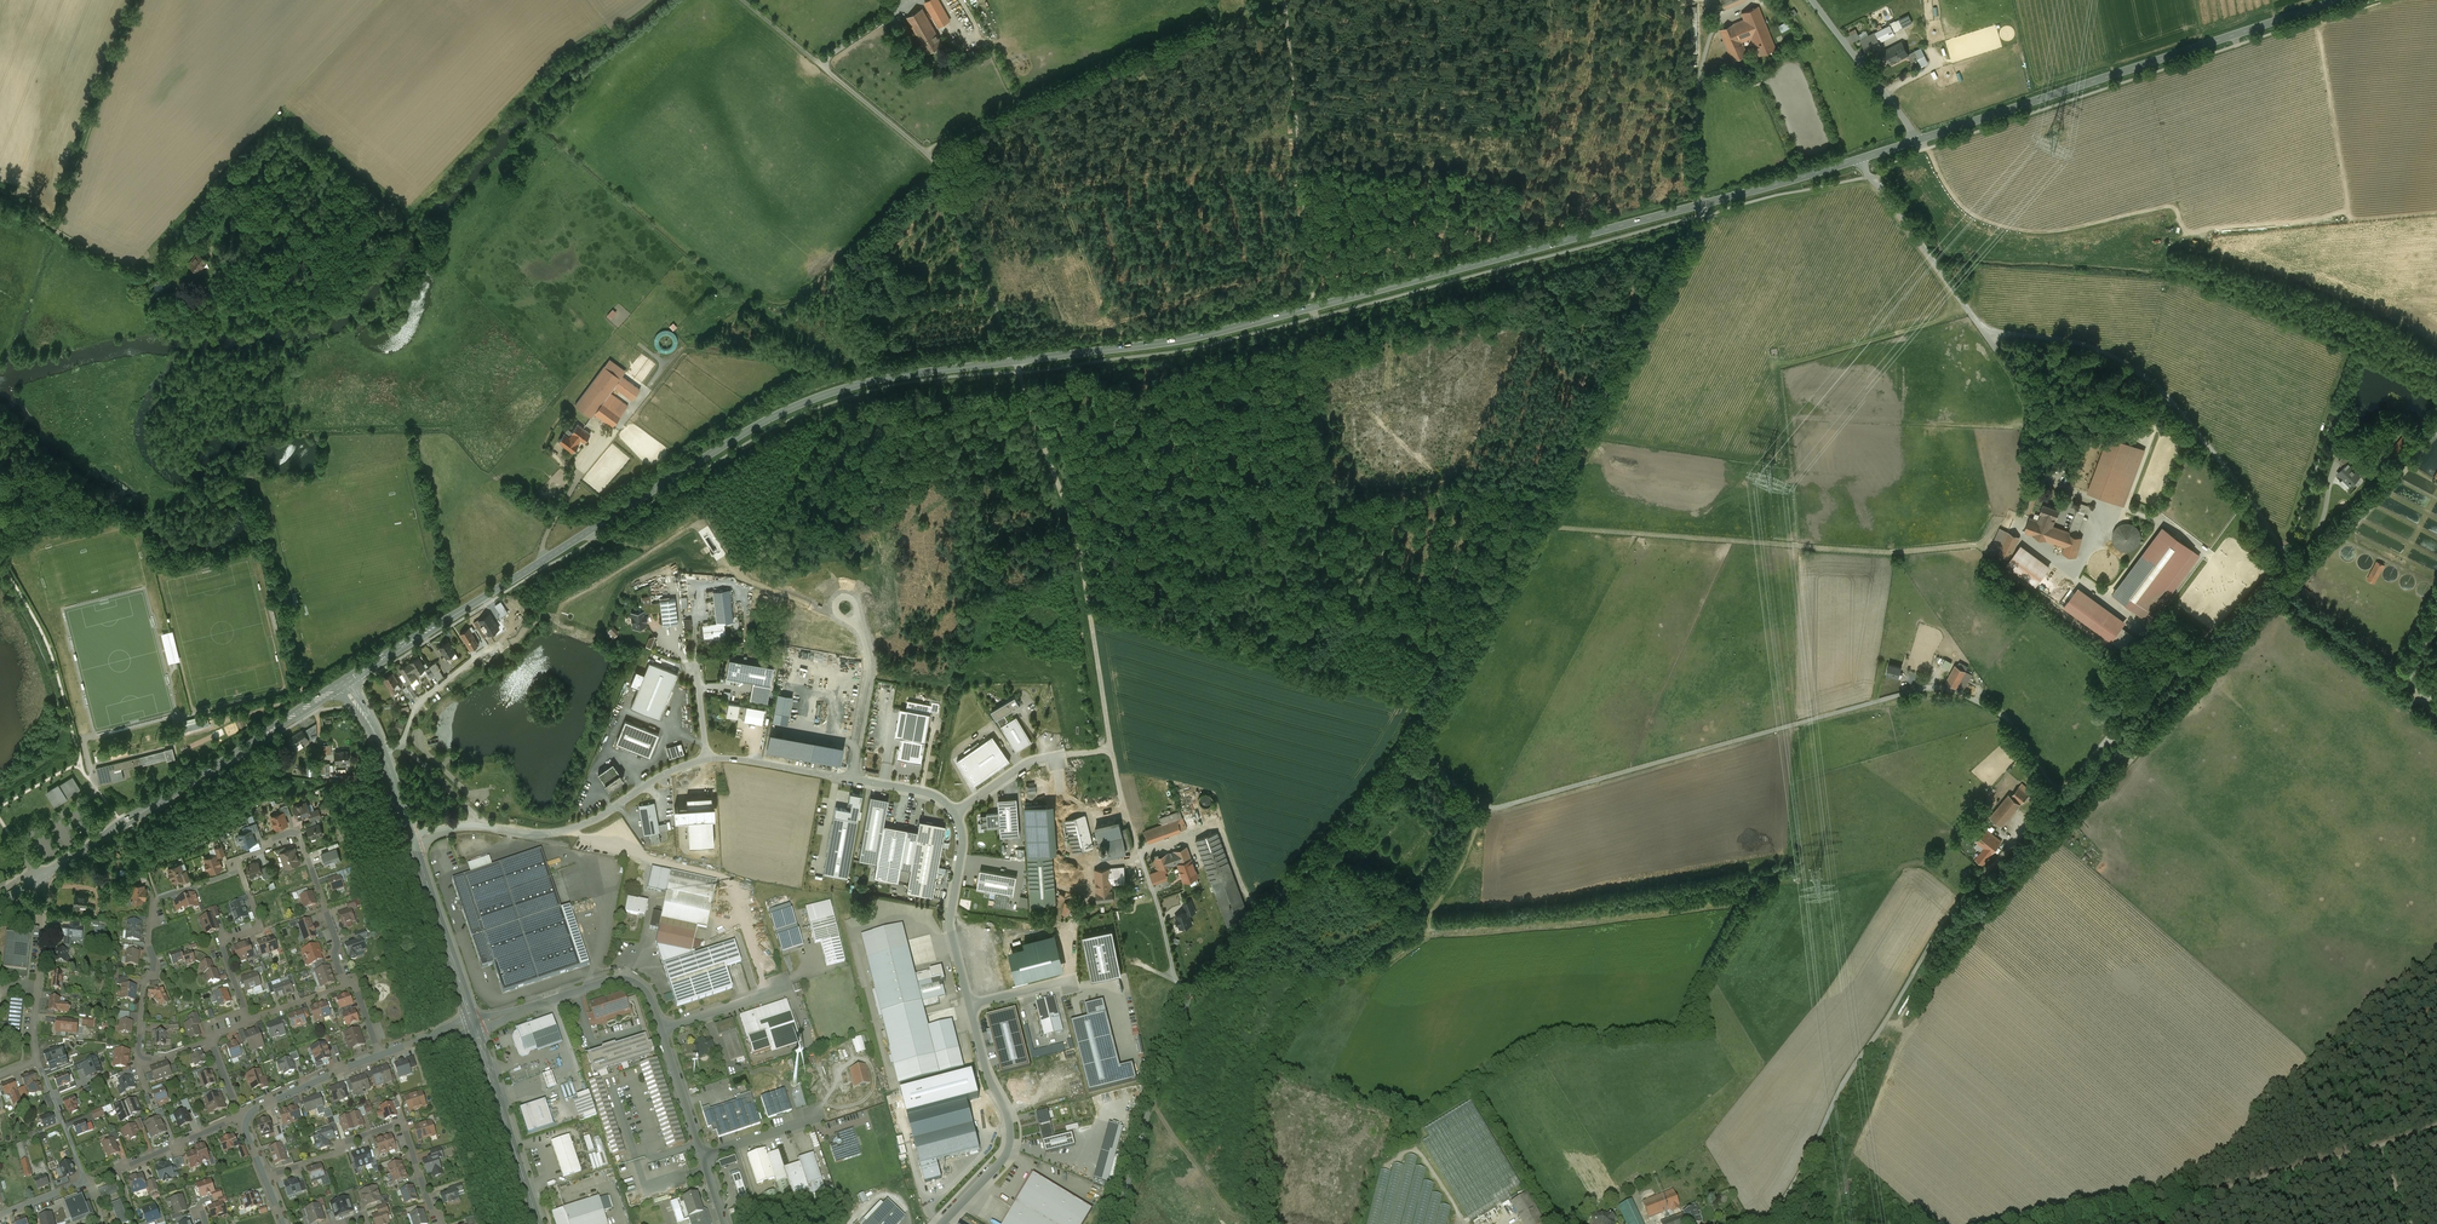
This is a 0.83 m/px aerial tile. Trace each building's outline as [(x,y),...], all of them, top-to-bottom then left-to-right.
[(925,2),(938,26),(950,20),(939,0),(929,0),(925,2)] [(1724,9),(1746,0),(1720,0),(1724,9)] [(989,2),(980,5),(984,17),(990,14),(989,11),(992,9),(989,2)] [(1744,19),(1735,23),(1719,30),(1732,61),(1747,55),(1741,42),(1751,38),(1749,33),(1766,26),(1758,6),(1741,13),(1744,19)] [(943,44),(922,8),(907,17),(927,53),(943,44)] [(895,18),(884,25),(887,31),(899,23),(898,23),(895,18)] [(1899,19),(1890,24),(1890,25),(1893,31),(1903,27),(1899,19)] [(1787,22),(1778,26),(1781,31),(1789,26),(1787,22)] [(1890,25),(1874,33),(1879,42),(1895,34),(1893,31),(1890,25)] [(1766,26),(1749,33),(1751,38),(1755,48),(1756,50),(1758,56),(1775,49),(1766,26)] [(1874,33),(1861,40),(1868,53),(1881,46),(1879,42),(1874,33)] [(1902,42),(1884,51),(1890,63),(1908,55),(1908,54),(1902,42)] [(982,44),(977,46),(982,55),(986,52),(982,44)] [(1914,51),(1908,54),(1908,55),(1911,62),(1918,58),(1914,51)] [(1746,68),(1737,72),(1740,79),(1749,75),(1746,68)] [(192,231),(187,238),(192,242),(197,235),(192,231)] [(208,260),(198,252),(189,264),(199,272),(208,260)] [(613,318),(618,311),(614,308),(609,315),(613,318)] [(679,336),(672,330),(665,329),(662,331),(666,334),(669,335),(674,338),(670,343),(664,342),(660,339),(657,338),(656,345),(664,351),(672,352),(677,346),(678,342),(675,341),(679,336)] [(604,366),(575,405),(591,417),(594,413),(603,401),(610,392),(615,387),(614,386),(620,378),(604,366)] [(640,389),(622,376),(620,378),(614,386),(615,387),(632,400),(640,389)] [(610,392),(603,401),(621,414),(628,405),(610,392)] [(621,414),(603,401),(594,413),(612,427),(621,414)] [(590,434),(577,424),(571,432),(572,433),(568,438),(563,435),(558,441),(573,452),(579,444),(578,443),(581,440),(584,442),(590,434)] [(2409,429),(2390,452),(2396,457),(2415,434),(2409,429)] [(2144,450),(2108,437),(2088,492),(2124,505),(2144,450)] [(2344,455),(2339,460),(2345,465),(2347,463),(2347,464),(2350,460),(2344,455)] [(2347,464),(2347,463),(2345,465),(2342,468),(2343,470),(2339,474),(2343,478),(2344,477),(2349,481),(2348,482),(2350,483),(2350,482),(2351,484),(2359,476),(2347,464)] [(2076,510),(2085,512),(2087,504),(2078,502),(2076,510)] [(2060,509),(2044,503),(2040,512),(2041,512),(2038,520),(2053,525),(2056,517),(2060,509)] [(2084,514),(2077,511),(2069,532),(2069,533),(2076,536),(2084,514)] [(2069,533),(2068,533),(2069,532),(2053,525),(2038,520),(2037,520),(2030,517),(2024,531),(2064,546),(2062,553),(2076,557),(2082,537),(2076,536),(2069,533)] [(2132,525),(2127,524),(2123,524),(2119,526),(2116,530),(2114,534),(2113,538),(2115,543),(2117,546),(2121,549),(2125,550),(2130,550),(2134,548),(2137,545),(2139,540),(2139,536),(2138,532),(2136,528),(2132,525)] [(2020,537),(2000,528),(1990,549),(2010,558),(2020,537)] [(2162,528),(2113,594),(2150,621),(2199,555),(2162,528)] [(2046,572),(2017,550),(2007,564),(2036,585),(2043,575),(2046,572)] [(2383,565),(2377,561),(2368,579),(2374,582),(2383,565)] [(2067,591),(2043,575),(2036,587),(2059,603),(2067,591)] [(730,589),(714,591),(716,622),(724,621),(733,620),(730,589)] [(2059,603),(2064,607),(2074,593),(2069,589),(2067,591),(2059,603)] [(2308,596),(2302,590),(2299,594),(2305,600),(2308,596)] [(2121,628),(2074,593),(2064,607),(2111,641),(2121,628)] [(675,597),(660,599),(660,601),(661,611),(662,624),(677,623),(675,597)] [(501,601),(495,605),(501,613),(499,614),(501,617),(508,612),(501,601)] [(660,601),(650,602),(651,612),(661,611),(660,601)] [(637,603),(637,611),(643,610),(643,612),(651,612),(650,602),(637,603)] [(637,611),(631,611),(632,626),(645,625),(644,620),(647,620),(646,614),(644,615),(643,612),(643,610),(637,611)] [(481,617),(474,622),(484,638),(499,628),(490,613),(482,618),(481,617)] [(686,627),(694,627),(693,618),(685,618),(686,627)] [(724,621),(716,622),(701,623),(703,638),(712,637),(712,640),(720,639),(719,636),(725,635),(724,621)] [(614,624),(610,629),(616,636),(621,631),(614,624)] [(469,628),(460,634),(465,643),(468,641),(472,648),(479,644),(469,628)] [(173,631),(168,632),(175,661),(180,660),(173,631)] [(448,640),(438,646),(446,657),(455,651),(448,640)] [(418,657),(408,663),(411,668),(413,667),(416,673),(424,667),(418,657)] [(1953,667),(1955,661),(1948,658),(1945,664),(1953,667)] [(679,671),(649,659),(643,673),(636,670),(631,683),(638,686),(630,706),(660,718),(679,671)] [(774,667),(729,659),(726,677),(753,682),(770,685),(774,667)] [(435,661),(428,666),(434,675),(437,680),(442,676),(438,669),(440,668),(435,661)] [(408,663),(399,668),(406,679),(407,681),(409,680),(416,676),(411,668),(408,663)] [(1901,667),(1889,664),(1888,669),(1886,674),(1901,678),(1903,673),(1900,672),(1901,667)] [(1972,674),(1955,665),(1946,682),(1962,691),(1972,674)] [(428,666),(424,667),(430,677),(434,675),(428,666)] [(393,673),(383,678),(393,693),(401,688),(393,673)] [(407,681),(406,679),(403,681),(409,690),(414,687),(409,680),(407,681)] [(770,685),(753,682),(749,700),(767,703),(770,685)] [(413,697),(409,690),(404,693),(408,700),(413,697)] [(792,695),(777,692),(774,711),(789,714),(792,695)] [(1015,696),(991,711),(996,719),(1003,715),(1020,705),(1015,696)] [(903,710),(897,739),(904,740),(900,759),(924,764),(935,707),(910,702),(908,711),(903,710)] [(739,705),(728,703),(726,715),(736,717),(737,716),(739,706),(739,705)] [(746,707),(739,706),(737,716),(744,717),(746,707)] [(746,706),(746,707),(744,717),(744,720),(762,724),(765,709),(746,706)] [(789,714),(774,711),(773,720),(787,722),(789,714)] [(1003,715),(996,719),(1001,726),(1007,722),(1003,715)] [(199,717),(183,721),(184,725),(200,722),(199,717)] [(1007,722),(1001,726),(1016,752),(1032,742),(1017,717),(1007,722)] [(404,731),(406,722),(398,719),(395,728),(404,731)] [(659,734),(625,720),(616,743),(649,757),(659,734)] [(316,724),(306,730),(312,739),(317,736),(316,724)] [(301,730),(287,739),(293,747),(300,742),(302,745),(308,741),(301,730)] [(846,744),(771,731),(767,753),(842,766),(846,744)] [(1009,762),(991,738),(957,763),(975,788),(1009,762)] [(867,740),(866,752),(882,754),(883,741),(867,740)] [(164,751),(143,756),(145,765),(167,759),(167,761),(175,759),(172,748),(164,750),(164,751)] [(348,751),(335,751),(336,762),(348,762),(348,751)] [(140,757),(96,768),(100,784),(124,779),(121,769),(141,764),(140,757)] [(290,764),(286,760),(277,768),(281,773),(290,764)] [(334,763),(324,763),(324,765),(322,765),(322,772),(334,772),(334,763)] [(613,763),(598,773),(608,788),(623,778),(613,763)] [(314,765),(306,766),(306,776),(314,776),(314,765)] [(58,785),(47,792),(55,805),(67,798),(66,797),(80,789),(73,777),(59,786),(58,785)] [(2031,791),(2022,784),(2019,787),(2028,795),(2031,791)] [(2019,787),(2011,796),(2020,804),(2028,795),(2019,787)] [(850,810),(835,807),(823,873),(847,877),(862,795),(850,792),(848,801),(851,802),(850,810)] [(1209,794),(1205,793),(1201,794),(1198,799),(1199,803),(1201,806),(1206,808),(1210,806),(1213,802),(1213,798),(1211,795),(1209,794)] [(2009,794),(1990,817),(2001,826),(2020,804),(2011,796),(2009,794)] [(888,799),(870,796),(859,860),(877,863),(884,825),(888,799)] [(1001,837),(1020,835),(1017,796),(998,797),(999,812),(1000,825),(1001,837)] [(712,799),(689,801),(692,850),(716,848),(712,799)] [(306,803),(293,807),(296,815),(295,816),(296,818),(297,818),(298,819),(309,815),(310,815),(309,812),(306,803)] [(654,803),(639,805),(644,833),(659,831),(654,803)] [(1047,804),(1025,806),(1028,854),(1029,854),(1051,852),(1047,805),(1047,804)] [(1054,804),(1047,805),(1051,852),(1057,852),(1054,804)] [(287,805),(280,808),(282,813),(283,816),(284,815),(290,813),(287,805)] [(318,809),(309,812),(310,815),(309,815),(310,820),(321,817),(318,809)] [(1158,817),(1161,825),(1181,818),(1179,810),(1158,817)] [(999,812),(981,814),(982,827),(1000,825),(999,812)] [(282,813),(272,817),(271,819),(272,823),(274,824),(276,829),(287,825),(287,824),(286,824),(284,818),(284,817),(284,815),(283,816),(282,813)] [(1085,814),(1065,819),(1072,852),(1092,848),(1085,814)] [(1161,825),(1145,830),(1148,842),(1185,828),(1181,818),(1161,825)] [(315,820),(305,823),(306,828),(317,824),(315,820)] [(946,825),(919,820),(917,831),(911,869),(906,892),(933,897),(946,825)] [(1119,820),(1095,826),(1103,857),(1126,852),(1126,849),(1121,829),(1119,820)] [(317,824),(306,828),(310,839),(316,837),(317,837),(319,837),(320,835),(319,831),(321,830),(319,824),(317,824)] [(907,829),(884,825),(877,863),(874,877),(898,882),(901,867),(907,829)] [(1121,829),(1126,849),(1131,848),(1127,828),(1121,829)] [(252,829),(238,834),(243,848),(257,843),(252,829)] [(917,831),(907,829),(901,867),(911,869),(917,831)] [(1996,837),(1987,830),(1977,842),(1978,843),(1985,848),(1991,854),(2002,841),(1997,837),(1996,837)] [(1216,831),(1195,838),(1212,883),(1233,876),(1216,831)] [(1985,848),(1978,843),(1975,846),(1982,852),(1985,848)] [(1177,860),(1190,856),(1187,845),(1168,852),(1172,865),(1178,863),(1177,860)] [(222,846),(214,848),(217,855),(218,857),(225,854),(222,846)] [(286,851),(281,852),(281,853),(284,860),(297,855),(296,852),(296,851),(294,848),(286,851)] [(1991,854),(1985,848),(1982,852),(1976,859),(1983,864),(1991,854)] [(337,849),(321,854),(327,869),(342,864),(337,849)] [(560,909),(540,850),(452,880),(472,938),(560,909)] [(1158,870),(1172,865),(1168,852),(1153,857),(1158,870)] [(1028,854),(1031,903),(1055,902),(1052,853),(1029,854),(1028,854)] [(217,855),(205,859),(207,866),(207,867),(207,866),(210,873),(222,869),(220,864),(221,864),(219,859),(218,857),(217,855)] [(297,855),(284,860),(286,867),(292,866),(299,863),(297,855)] [(1190,856),(1177,860),(1178,863),(1184,881),(1197,876),(1190,856)] [(258,862),(246,866),(250,877),(251,877),(253,877),(254,875),(262,873),(262,872),(260,868),(258,862)] [(180,864),(171,868),(172,872),(170,873),(169,874),(170,877),(171,878),(173,882),(175,883),(177,882),(177,881),(177,880),(181,879),(179,873),(183,872),(180,864)] [(268,866),(260,868),(262,872),(262,873),(263,877),(265,878),(272,876),(268,866)] [(1124,866),(1094,868),(1095,890),(1112,890),(1111,887),(1111,884),(1125,883),(1124,866)] [(647,889),(666,893),(666,889),(712,898),(716,881),(712,880),(710,892),(667,884),(670,872),(651,868),(647,889)] [(1013,895),(1017,876),(981,869),(977,888),(996,891),(1009,894),(1013,895)] [(183,872),(179,873),(181,879),(182,882),(190,879),(187,870),(183,872)] [(712,880),(670,872),(667,884),(710,892),(712,880)] [(145,873),(140,875),(142,882),(148,880),(145,873)] [(1233,876),(1212,883),(1227,926),(1239,921),(1237,916),(1246,912),(1233,876)] [(340,877),(329,881),(332,892),(338,890),(344,888),(340,877)] [(141,885),(132,884),(130,899),(133,902),(142,903),(143,899),(145,899),(146,889),(141,888),(141,885)] [(1119,887),(1111,887),(1112,890),(1095,890),(1096,901),(1119,899),(1119,887)] [(307,889),(297,893),(299,899),(301,899),(301,897),(309,894),(307,889)] [(666,893),(660,920),(697,927),(706,929),(712,898),(666,889),(666,893)] [(1009,894),(996,891),(993,906),(1001,907),(1002,905),(1006,906),(1009,894)] [(309,894),(301,897),(301,899),(304,907),(305,908),(308,907),(316,904),(315,904),(314,901),(314,900),(313,897),(312,897),(311,894),(312,893),(309,894)] [(85,895),(78,894),(78,895),(75,894),(74,905),(74,907),(79,908),(80,905),(87,906),(88,896),(85,895)] [(195,894),(186,897),(187,898),(179,900),(180,902),(179,902),(181,907),(181,906),(182,906),(183,906),(185,911),(192,908),(194,914),(195,914),(193,910),(199,907),(195,894)] [(1028,897),(1020,896),(1018,906),(1029,908),(1028,897)] [(646,904),(628,900),(626,912),(644,915),(646,904)] [(1187,912),(1188,915),(1195,912),(1191,900),(1183,903),(1186,912),(1187,912)] [(239,903),(238,903),(237,902),(234,903),(234,904),(229,906),(232,913),(245,909),(243,903),(242,901),(239,903)] [(354,901),(346,904),(348,910),(351,909),(351,910),(356,908),(356,906),(354,901)] [(829,901),(805,907),(814,943),(820,942),(838,937),(829,901)] [(1072,903),(1065,901),(1062,913),(1069,915),(1072,903)] [(790,905),(768,912),(782,954),(803,947),(790,905)] [(216,907),(209,909),(211,914),(212,913),(214,919),(220,917),(216,907)] [(245,909),(232,913),(235,923),(243,920),(249,918),(248,916),(245,909)] [(348,910),(338,914),(342,925),(355,921),(351,910),(351,909),(348,910)] [(560,909),(472,938),(482,968),(494,964),(503,993),(580,967),(560,909)] [(1186,912),(1176,916),(1180,928),(1192,924),(1188,915),(1187,912),(1186,912)] [(211,914),(206,915),(207,917),(201,919),(205,927),(203,930),(204,932),(207,933),(218,929),(216,924),(215,924),(213,919),(214,919),(212,913),(211,914)] [(71,919),(70,928),(64,928),(63,933),(62,934),(63,934),(62,937),(65,938),(70,938),(70,939),(71,939),(71,937),(82,938),(83,929),(79,928),(79,920),(71,919)] [(310,920),(299,924),(305,941),(316,937),(314,932),(315,932),(313,928),(310,920)] [(660,920),(659,926),(695,933),(697,927),(660,920)] [(141,922),(129,921),(129,925),(128,925),(127,931),(141,932),(141,930),(141,922)] [(659,926),(655,944),(692,951),(695,933),(659,926)] [(861,937),(866,958),(908,947),(902,926),(861,937)] [(365,930),(355,934),(357,941),(361,939),(362,940),(367,938),(365,930)] [(141,932),(127,931),(126,936),(127,936),(127,939),(139,941),(140,934),(141,934),(141,932)] [(1111,931),(1083,938),(1092,979),(1121,972),(1111,931)] [(30,936),(6,934),(6,935),(3,968),(2,968),(2,969),(27,971),(26,971),(30,937),(30,936)] [(1064,969),(1055,934),(1024,941),(1025,946),(1009,950),(1016,980),(1064,969)] [(273,938),(265,940),(270,952),(277,950),(277,951),(278,950),(273,937),(273,938)] [(838,937),(820,942),(826,966),(844,961),(838,937)] [(357,941),(345,945),(350,958),(351,959),(353,959),(355,959),(357,957),(357,955),(356,953),(364,951),(362,946),(364,945),(362,940),(361,939),(357,941)] [(265,940),(258,943),(258,942),(257,942),(262,956),(262,955),(270,952),(265,940)] [(248,943),(241,945),(246,959),(253,956),(253,957),(251,950),(248,942),(248,943)] [(692,951),(655,944),(676,1007),(732,989),(725,968),(741,963),(734,942),(695,955),(694,951),(692,951)] [(318,944),(302,950),(304,955),(306,955),(308,961),(310,960),(311,965),(314,964),(322,961),(322,960),(319,953),(318,953),(317,951),(320,950),(318,944)] [(241,945),(235,948),(235,946),(234,947),(237,955),(240,962),(240,961),(246,959),(241,945)] [(908,947),(866,958),(880,1012),(923,1003),(915,974),(908,947)] [(62,951),(58,950),(57,956),(55,956),(54,962),(67,963),(68,951),(62,951)] [(128,951),(126,964),(138,965),(139,952),(137,952),(128,951)] [(181,951),(169,955),(173,965),(184,961),(182,955),(181,951)] [(182,955),(184,961),(186,965),(195,962),(192,952),(182,955)] [(203,955),(201,954),(200,953),(198,953),(195,952),(193,952),(192,952),(195,961),(197,962),(198,962),(199,963),(200,963),(201,964),(210,961),(209,960),(208,959),(207,958),(206,957),(206,956),(204,955),(203,955)] [(322,961),(314,964),(315,968),(321,966),(325,964),(323,959),(322,960),(322,961)] [(314,964),(311,965),(310,960),(308,961),(306,961),(307,966),(311,965),(313,969),(315,968),(314,964)] [(201,964),(200,964),(204,974),(205,974),(214,970),(210,961),(201,964)] [(313,969),(310,969),(312,974),(316,973),(316,971),(322,969),(321,966),(315,968),(313,969)] [(322,969),(316,971),(316,973),(319,979),(331,975),(329,971),(330,971),(329,967),(322,969)] [(941,968),(930,971),(932,980),(941,978),(942,982),(945,981),(941,968)] [(214,970),(205,974),(208,983),(212,981),(213,983),(220,981),(216,970),(214,970)] [(930,971),(915,974),(923,1003),(945,996),(942,982),(941,978),(932,980),(930,971)] [(57,974),(53,973),(51,989),(61,990),(63,974),(57,974)] [(255,974),(242,979),(246,991),(254,989),(261,986),(257,976),(257,974),(255,974)] [(295,986),(292,975),(287,977),(289,981),(291,987),(295,986)] [(331,975),(319,979),(321,987),(334,983),(333,978),(332,979),(331,975)] [(129,978),(118,977),(117,985),(123,985),(127,985),(127,982),(128,983),(129,978)] [(289,981),(281,984),(285,996),(293,993),(291,987),(289,981)] [(159,982),(150,984),(149,990),(150,990),(150,989),(158,990),(159,982)] [(799,982),(792,984),(794,992),(801,990),(799,982)] [(273,987),(275,993),(277,999),(285,996),(281,984),(273,987)] [(127,985),(123,985),(122,999),(134,1000),(136,986),(127,985)] [(221,986),(211,989),(213,995),(215,994),(223,991),(221,986)] [(158,990),(150,989),(150,990),(149,997),(154,998),(154,999),(158,1002),(159,1001),(161,1006),(168,1002),(163,990),(158,990)] [(223,991),(215,994),(219,1006),(220,1006),(222,1007),(224,1006),(225,1004),(231,1002),(226,990),(223,991)] [(624,992),(589,1003),(594,1019),(629,1008),(627,1001),(626,999),(624,992)] [(349,994),(339,998),(340,1001),(338,1002),(340,1009),(341,1008),(351,1005),(352,1004),(351,1001),(352,999),(352,998),(350,997),(349,994)] [(634,999),(645,1035),(648,1043),(651,1042),(635,996),(626,999),(627,1001),(634,999)] [(3,1030),(2,1039),(20,1041),(24,999),(10,998),(8,1022),(0,1022),(0,1032),(3,1030)] [(60,999),(50,998),(49,1011),(54,1011),(59,1012),(59,1011),(69,1012),(70,1005),(59,1004),(60,999)] [(1054,999),(1036,1004),(1045,1037),(1063,1032),(1054,999)] [(786,1000),(740,1015),(752,1054),(770,1049),(771,1052),(800,1042),(786,1000)] [(1085,1006),(1088,1019),(1101,1015),(1101,1016),(1107,1014),(1103,1002),(1085,1006)] [(326,1003),(318,1005),(323,1018),(330,1016),(331,1016),(329,1011),(326,1003)] [(923,1003),(881,1013),(898,1081),(964,1065),(953,1021),(929,1027),(923,1003)] [(318,1005),(318,1006),(317,1005),(314,1007),(311,1008),(313,1016),(315,1021),(316,1021),(323,1018),(318,1005)] [(1016,1007),(987,1014),(1000,1072),(1030,1065),(1016,1007)] [(306,1009),(301,1011),(301,1012),(304,1019),(309,1017),(306,1009)] [(343,1015),(345,1022),(348,1021),(349,1025),(358,1021),(357,1019),(358,1017),(358,1016),(356,1015),(355,1011),(353,1012),(343,1015)] [(301,1012),(288,1016),(292,1028),(306,1024),(304,1019),(301,1012)] [(197,1014),(191,1017),(193,1022),(195,1021),(196,1026),(201,1024),(197,1014)] [(1107,1014),(1101,1016),(1119,1086),(1137,1081),(1133,1065),(1120,1068),(1107,1014)] [(527,1023),(516,1028),(517,1032),(515,1033),(513,1037),(519,1054),(523,1057),(528,1055),(530,1050),(561,1040),(553,1015),(527,1024),(527,1023)] [(1088,1019),(1071,1023),(1089,1093),(1119,1086),(1101,1016),(1101,1015),(1088,1019)] [(284,1017),(277,1020),(278,1022),(280,1021),(283,1027),(287,1025),(284,1017)] [(93,1020),(83,1018),(83,1025),(89,1026),(88,1027),(93,1028),(93,1020)] [(68,1021),(58,1020),(57,1020),(56,1031),(57,1031),(66,1032),(68,1021)] [(78,1022),(68,1021),(66,1032),(76,1033),(77,1033),(78,1022)] [(132,1022),(121,1021),(120,1032),(131,1033),(132,1022)] [(193,1022),(185,1025),(190,1039),(200,1035),(196,1026),(195,1021),(193,1022)] [(278,1022),(266,1026),(268,1031),(268,1032),(268,1033),(269,1033),(271,1038),(271,1037),(279,1035),(280,1037),(285,1035),(283,1027),(280,1021),(278,1022)] [(732,1021),(715,1026),(719,1036),(722,1034),(731,1060),(743,1056),(732,1021)] [(258,1029),(254,1031),(253,1032),(251,1031),(257,1048),(263,1045),(260,1035),(258,1031),(258,1029)] [(354,1031),(345,1034),(348,1042),(361,1037),(359,1031),(358,1031),(357,1029),(354,1031)] [(248,1033),(244,1034),(245,1035),(243,1036),(245,1041),(247,1041),(250,1050),(257,1048),(251,1031),(250,1033),(248,1033)] [(167,1032),(156,1032),(155,1045),(165,1045),(170,1045),(171,1040),(165,1040),(166,1036),(167,1036),(167,1032)] [(602,1049),(587,1054),(593,1074),(612,1068),(615,1066),(645,1057),(647,1062),(653,1060),(650,1051),(653,1050),(651,1042),(648,1043),(645,1035),(615,1045),(614,1043),(601,1047),(602,1049)] [(361,1037),(348,1042),(350,1049),(364,1044),(361,1037)] [(860,1037),(852,1039),(855,1049),(863,1047),(860,1037)] [(709,1040),(689,1046),(691,1053),(691,1054),(698,1052),(699,1055),(707,1053),(706,1049),(712,1047),(709,1040)] [(235,1042),(231,1044),(232,1045),(227,1046),(231,1058),(236,1056),(237,1058),(242,1056),(239,1047),(237,1043),(236,1043),(235,1042)] [(325,1043),(311,1048),(314,1056),(328,1051),(325,1043)] [(691,1053),(689,1046),(688,1044),(680,1047),(682,1056),(691,1053)] [(61,1047),(44,1054),(48,1063),(48,1062),(51,1070),(68,1064),(61,1047)] [(122,1050),(116,1050),(115,1051),(114,1055),(115,1056),(115,1062),(116,1064),(115,1066),(126,1067),(126,1063),(128,1062),(129,1051),(122,1050)] [(328,1051),(314,1056),(317,1063),(323,1061),(330,1059),(329,1055),(330,1055),(328,1051)] [(195,1055),(192,1056),(193,1059),(192,1062),(194,1063),(195,1066),(198,1065),(201,1067),(203,1064),(206,1063),(205,1060),(206,1057),(203,1055),(202,1052),(202,1053),(195,1055)] [(297,1052),(290,1054),(291,1058),(291,1057),(292,1061),(299,1059),(297,1052)] [(87,1056),(80,1059),(79,1057),(72,1060),(72,1061),(73,1061),(74,1065),(89,1059),(87,1056)] [(98,1056),(89,1059),(74,1065),(77,1071),(83,1068),(86,1076),(91,1074),(91,1076),(97,1074),(97,1072),(101,1071),(97,1060),(100,1059),(98,1056)] [(406,1059),(407,1061),(407,1060),(410,1069),(417,1067),(414,1056),(406,1059)] [(291,1058),(280,1061),(280,1062),(279,1062),(282,1071),(283,1071),(285,1074),(288,1073),(288,1074),(290,1075),(291,1074),(292,1072),(295,1071),(293,1064),(292,1061),(291,1057),(291,1058)] [(647,1062),(640,1065),(667,1149),(684,1144),(656,1059),(653,1060),(647,1062)] [(399,1063),(395,1064),(399,1077),(411,1073),(410,1069),(407,1060),(407,1061),(403,1062),(403,1061),(399,1062),(399,1063)] [(167,1062),(159,1065),(163,1078),(171,1075),(169,1067),(167,1062)] [(159,1065),(151,1068),(152,1073),(155,1081),(163,1078),(159,1065)] [(175,1065),(169,1067),(171,1075),(178,1072),(175,1065)] [(865,1065),(849,1068),(854,1086),(869,1083),(865,1065)] [(392,1080),(387,1066),(387,1067),(380,1070),(384,1082),(391,1079),(391,1080),(392,1080)] [(600,1078),(606,1096),(608,1095),(603,1080),(618,1075),(615,1066),(612,1068),(614,1073),(600,1078)] [(207,1067),(196,1071),(198,1077),(200,1077),(199,1076),(209,1073),(207,1067)] [(380,1070),(372,1072),(372,1071),(376,1085),(377,1085),(376,1084),(384,1082),(380,1070)] [(69,1071),(66,1072),(66,1074),(54,1079),(58,1088),(74,1082),(69,1071)] [(260,1071),(250,1074),(251,1079),(249,1079),(248,1081),(249,1083),(251,1084),(253,1089),(260,1087),(261,1083),(263,1082),(262,1078),(260,1071)] [(551,1071),(542,1074),(547,1090),(556,1087),(551,1071)] [(209,1073),(199,1076),(200,1077),(202,1083),(203,1082),(205,1087),(206,1087),(208,1088),(209,1085),(215,1083),(214,1079),(213,1075),(211,1076),(210,1072),(209,1073)] [(152,1073),(146,1075),(149,1083),(155,1081),(152,1073)] [(901,1092),(908,1118),(967,1102),(980,1099),(973,1073),(901,1092)] [(32,1074),(21,1078),(25,1087),(28,1086),(29,1088),(28,1089),(29,1093),(28,1095),(34,1098),(36,1094),(42,1091),(39,1084),(37,1085),(32,1074)] [(134,1074),(124,1077),(129,1090),(139,1087),(134,1074)] [(365,1076),(358,1078),(362,1091),(369,1088),(369,1089),(370,1089),(365,1075),(365,1076)] [(266,1077),(262,1078),(263,1082),(261,1083),(260,1087),(261,1089),(269,1087),(266,1077)] [(358,1078),(350,1081),(350,1080),(350,1081),(353,1091),(354,1094),(355,1094),(354,1093),(357,1092),(362,1091),(358,1078)] [(600,1078),(590,1081),(614,1155),(624,1152),(606,1096),(600,1078)] [(12,1082),(1,1086),(5,1096),(13,1093),(15,1098),(18,1097),(12,1082)] [(74,1082),(58,1088),(60,1093),(76,1087),(74,1082)] [(339,1086),(330,1089),(334,1102),(339,1100),(340,1102),(344,1100),(344,1099),(348,1097),(346,1093),(343,1083),(339,1084),(339,1086)] [(164,1088),(152,1092),(155,1099),(156,1103),(157,1103),(160,1101),(161,1102),(163,1101),(163,1100),(164,1100),(163,1098),(167,1097),(164,1088)] [(217,1089),(207,1093),(209,1098),(219,1094),(217,1089)] [(784,1089),(761,1097),(768,1118),(791,1110),(784,1089)] [(589,1091),(577,1095),(578,1100),(583,1115),(584,1119),(597,1115),(589,1091)] [(421,1092),(405,1098),(409,1111),(426,1105),(421,1092)] [(44,1096),(49,1110),(54,1108),(49,1094),(44,1096)] [(209,1098),(207,1099),(209,1103),(206,1104),(210,1113),(211,1113),(212,1114),(214,1113),(215,1112),(225,1108),(223,1102),(223,1099),(222,1099),(220,1094),(219,1094),(209,1098)] [(320,1095),(304,1101),(308,1112),(323,1106),(320,1095)] [(751,1096),(702,1112),(707,1128),(711,1126),(712,1131),(716,1130),(718,1138),(760,1124),(751,1096)] [(74,1097),(63,1102),(67,1110),(68,1109),(76,1106),(77,1105),(78,1106),(81,1105),(79,1100),(75,1101),(74,1097)] [(155,1099),(150,1101),(154,1110),(159,1108),(157,1103),(156,1103),(155,1099)] [(136,1100),(131,1102),(129,1101),(129,1103),(126,1104),(131,1117),(134,1115),(136,1114),(137,1111),(140,1109),(136,1100)] [(397,1100),(391,1102),(392,1103),(394,1109),(395,1109),(400,1108),(397,1100)] [(583,1115),(578,1100),(573,1101),(578,1116),(583,1115)] [(544,1101),(521,1109),(528,1133),(552,1125),(544,1101)] [(967,1102),(908,1118),(915,1142),(974,1126),(967,1102)] [(1521,1185),(1471,1102),(1424,1130),(1429,1138),(1423,1142),(1470,1221),(1504,1201),(1501,1197),(1521,1185)] [(189,1103),(183,1105),(185,1110),(186,1112),(191,1110),(189,1103)] [(395,1109),(394,1109),(392,1103),(387,1105),(386,1104),(385,1105),(381,1107),(385,1120),(389,1118),(391,1119),(392,1117),(396,1116),(394,1111),(395,1109)] [(122,1106),(120,1107),(119,1106),(118,1108),(115,1109),(119,1119),(123,1118),(128,1120),(129,1118),(131,1117),(126,1104),(122,1106)] [(76,1106),(68,1109),(70,1115),(78,1111),(76,1106)] [(295,1107),(290,1109),(289,1108),(287,1109),(291,1123),(297,1121),(296,1119),(297,1117),(297,1116),(299,1115),(299,1114),(297,1107),(295,1107)] [(364,1107),(358,1109),(359,1113),(359,1112),(361,1116),(366,1114),(364,1107)] [(102,1108),(92,1112),(95,1120),(105,1116),(102,1108)] [(1035,1112),(1039,1127),(1053,1123),(1049,1108),(1035,1112)] [(162,1109),(155,1111),(158,1118),(160,1118),(161,1120),(166,1118),(162,1109)] [(287,1109),(279,1112),(282,1120),(284,1125),(291,1123),(287,1109)] [(330,1109),(323,1112),(326,1119),(333,1117),(330,1109)] [(185,1110),(174,1115),(177,1121),(177,1123),(179,1128),(191,1123),(186,1112),(185,1110)] [(359,1113),(349,1116),(354,1130),(359,1128),(360,1127),(364,1126),(361,1116),(359,1112),(359,1113)] [(51,1115),(40,1119),(44,1129),(54,1124),(51,1115)] [(340,1119),(341,1123),(344,1132),(348,1131),(349,1132),(354,1130),(349,1116),(340,1119)] [(158,1118),(146,1123),(150,1134),(151,1133),(153,1137),(166,1132),(164,1128),(165,1128),(163,1124),(161,1120),(160,1118),(158,1118)] [(268,1118),(257,1122),(262,1136),(273,1133),(268,1118)] [(140,1119),(135,1121),(137,1124),(139,1130),(144,1128),(140,1119)] [(431,1121),(414,1127),(419,1140),(436,1135),(431,1121)] [(84,1122),(73,1126),(77,1136),(88,1132),(84,1122)] [(335,1123),(328,1125),(329,1128),(331,1128),(333,1134),(338,1132),(335,1125),(335,1123)] [(1039,1127),(1043,1142),(1057,1139),(1053,1123),(1039,1127)] [(1108,1182),(1124,1127),(1109,1123),(1094,1178),(1108,1182)] [(137,1124),(122,1130),(125,1137),(129,1135),(130,1138),(135,1136),(139,1134),(138,1133),(139,1133),(138,1131),(139,1130),(137,1124)] [(280,1125),(273,1127),(276,1138),(283,1135),(282,1131),(280,1125)] [(974,1126),(915,1142),(921,1166),(939,1161),(980,1150),(974,1126)] [(329,1128),(322,1131),(323,1134),(317,1136),(313,1137),(314,1137),(316,1144),(316,1146),(316,1149),(318,1149),(318,1150),(329,1147),(327,1140),(334,1138),(333,1134),(331,1128),(329,1128)] [(860,1154),(852,1129),(835,1134),(836,1138),(838,1143),(834,1144),(830,1145),(835,1162),(860,1154)] [(116,1132),(108,1135),(109,1139),(108,1142),(113,1139),(115,1142),(119,1140),(116,1132)] [(570,1133),(553,1139),(564,1175),(582,1169),(570,1133)] [(233,1135),(220,1141),(224,1152),(229,1150),(229,1151),(234,1149),(233,1148),(238,1146),(233,1135)] [(391,1135),(383,1138),(388,1151),(395,1149),(396,1149),(394,1143),(391,1135)] [(1072,1135),(1057,1139),(1043,1142),(1046,1153),(1075,1145),(1072,1135)] [(383,1138),(375,1141),(378,1149),(380,1155),(384,1153),(388,1151),(383,1138)] [(108,1142),(104,1143),(106,1147),(105,1147),(109,1157),(119,1153),(115,1142),(113,1139),(108,1142)] [(22,1142),(16,1145),(21,1161),(27,1159),(22,1142)] [(281,1144),(270,1148),(272,1156),(284,1152),(282,1145),(282,1144),(281,1144)] [(204,1145),(195,1148),(201,1165),(201,1164),(201,1163),(209,1160),(208,1156),(204,1145)] [(248,1157),(244,1147),(239,1149),(243,1159),(248,1157)] [(440,1147),(429,1150),(432,1158),(436,1156),(438,1160),(443,1158),(440,1147)] [(196,1151),(186,1154),(191,1168),(201,1165),(195,1148),(196,1151)] [(368,1149),(360,1152),(364,1166),(372,1163),(371,1159),(368,1149)] [(378,1149),(372,1151),(374,1158),(375,1160),(379,1159),(380,1155),(378,1149)] [(764,1149),(747,1155),(757,1184),(774,1178),(766,1154),(764,1149)] [(605,1151),(596,1154),(600,1167),(609,1164),(605,1151)] [(777,1151),(766,1154),(774,1178),(775,1184),(787,1180),(777,1151)] [(284,1152),(272,1156),(275,1165),(282,1162),(287,1161),(287,1160),(284,1152)] [(360,1152),(352,1155),(355,1164),(357,1168),(364,1166),(360,1152)] [(813,1153),(798,1158),(800,1163),(808,1190),(810,1195),(825,1190),(813,1153)] [(432,1158),(423,1161),(427,1174),(432,1172),(434,1177),(439,1175),(438,1170),(441,1169),(438,1160),(436,1156),(432,1158)] [(182,1157),(174,1160),(176,1166),(177,1170),(181,1169),(180,1166),(184,1165),(182,1157)] [(292,1158),(287,1160),(287,1161),(282,1162),(283,1166),(294,1163),(292,1158)] [(27,1159),(21,1161),(26,1177),(32,1175),(27,1159)] [(70,1159),(59,1164),(65,1179),(76,1175),(70,1159)] [(939,1161),(921,1166),(926,1183),(944,1178),(939,1161)] [(55,1162),(48,1164),(50,1171),(57,1168),(55,1162)] [(393,1165),(388,1166),(391,1174),(404,1170),(404,1169),(403,1170),(401,1162),(393,1165)] [(165,1163),(159,1166),(159,1167),(156,1168),(160,1181),(163,1180),(163,1181),(170,1178),(170,1177),(173,1176),(174,1176),(171,1168),(170,1164),(166,1165),(165,1163)] [(793,1194),(808,1190),(800,1163),(784,1168),(793,1194)] [(176,1166),(171,1168),(174,1176),(173,1176),(175,1177),(179,1176),(177,1170),(176,1166)] [(319,1166),(312,1168),(311,1168),(308,1169),(307,1169),(311,1182),(312,1182),(314,1182),(317,1181),(318,1180),(321,1179),(325,1178),(324,1175),(323,1173),(321,1173),(319,1166)] [(741,1197),(749,1194),(740,1169),(733,1172),(741,1197)] [(404,1170),(391,1174),(393,1182),(407,1178),(404,1170)] [(1033,1173),(1003,1223),(1083,1223),(1093,1208),(1033,1173)] [(142,1174),(135,1177),(134,1176),(128,1178),(132,1192),(140,1189),(141,1190),(147,1188),(142,1174)] [(325,1178),(321,1179),(323,1187),(331,1184),(328,1174),(324,1175),(325,1178)] [(45,1176),(35,1181),(38,1189),(49,1185),(45,1176)] [(154,1180),(147,1182),(151,1192),(158,1190),(154,1180)] [(210,1180),(197,1185),(198,1185),(200,1190),(200,1191),(200,1193),(201,1197),(211,1194),(215,1193),(214,1191),(210,1180)] [(289,1183),(285,1184),(289,1196),(301,1192),(297,1180),(293,1182),(293,1181),(289,1182),(289,1183)] [(407,1182),(397,1186),(399,1192),(401,1191),(409,1188),(407,1182)] [(116,1183),(98,1190),(102,1200),(120,1193),(116,1183)] [(17,1185),(6,1190),(10,1199),(21,1195),(17,1185)] [(376,1187),(368,1190),(373,1204),(381,1202),(381,1201),(380,1198),(376,1187)] [(409,1188),(401,1191),(405,1203),(417,1199),(413,1187),(409,1188)] [(220,1189),(214,1191),(215,1193),(211,1194),(213,1200),(223,1197),(222,1197),(220,1191),(220,1189)] [(253,1190),(243,1193),(245,1198),(255,1195),(253,1190)] [(368,1190),(361,1192),(365,1207),(373,1204),(368,1190)] [(451,1192),(441,1195),(443,1203),(449,1202),(451,1203),(454,1202),(454,1201),(454,1200),(458,1199),(456,1191),(456,1190),(451,1192)] [(1673,1190),(1643,1202),(1649,1218),(1654,1216),(1671,1209),(1675,1218),(1682,1215),(1678,1206),(1679,1206),(1673,1190)] [(1527,1193),(1512,1202),(1525,1223),(1540,1223),(1544,1222),(1527,1193)] [(77,1194),(54,1203),(56,1206),(44,1211),(39,1213),(40,1218),(52,1215),(54,1223),(56,1222),(56,1223),(64,1223),(66,1223),(72,1221),(72,1222),(90,1215),(82,1194),(81,1194),(82,1195),(78,1196),(77,1194)] [(245,1198),(242,1199),(244,1205),(245,1205),(246,1208),(246,1209),(250,1207),(251,1210),(257,1209),(256,1207),(262,1205),(260,1200),(259,1201),(257,1194),(255,1195),(245,1198)] [(553,1209),(558,1223),(611,1223),(601,1194),(553,1209)] [(696,1194),(683,1199),(688,1216),(702,1212),(696,1194)] [(350,1195),(330,1202),(335,1217),(355,1211),(350,1195)] [(386,1195),(383,1196),(385,1200),(381,1201),(381,1202),(382,1206),(386,1204),(389,1203),(386,1195)] [(182,1196),(176,1198),(175,1197),(173,1197),(173,1199),(171,1199),(176,1214),(181,1212),(187,1210),(182,1196)] [(677,1222),(688,1219),(687,1216),(688,1216),(683,1199),(670,1203),(677,1222)] [(111,1204),(114,1210),(115,1210),(116,1213),(115,1213),(119,1223),(125,1223),(129,1223),(120,1200),(111,1204)] [(864,1223),(898,1223),(904,1218),(887,1201),(864,1223)] [(222,1202),(209,1207),(211,1213),(212,1213),(213,1217),(223,1214),(223,1213),(225,1212),(226,1210),(225,1208),(224,1208),(222,1202)] [(1630,1202),(1618,1207),(1626,1223),(1640,1223),(1630,1202)] [(319,1204),(306,1209),(307,1209),(309,1216),(321,1212),(319,1205),(320,1205),(319,1204)] [(376,1207),(379,1214),(377,1215),(376,1215),(373,1215),(375,1220),(374,1220),(375,1223),(385,1223),(389,1223),(387,1216),(389,1215),(386,1204),(382,1206),(376,1207)] [(155,1206),(143,1210),(147,1223),(155,1220),(160,1218),(159,1215),(155,1206)] [(416,1206),(406,1210),(408,1216),(409,1216),(410,1215),(418,1212),(416,1206)] [(1683,1213),(1684,1214),(1688,1223),(1699,1223),(1701,1223),(1697,1213),(1695,1209),(1693,1209),(1688,1211),(1683,1213)] [(410,1215),(413,1223),(418,1223),(419,1223),(427,1223),(423,1210),(418,1212),(410,1215)] [(309,1216),(312,1223),(325,1220),(324,1220),(321,1212),(309,1216)] [(702,1212),(688,1216),(687,1216),(688,1219),(690,1223),(709,1223),(705,1212),(702,1212)] [(155,1220),(157,1223),(161,1223),(165,1222),(162,1213),(159,1215),(160,1218),(155,1220)] [(1666,1221),(1660,1223),(1688,1223),(1684,1214),(1682,1215),(1675,1218),(1666,1221)] [(40,1218),(39,1218),(41,1223),(54,1223),(52,1215),(40,1218)] [(1609,1218),(1606,1216),(1600,1217),(1597,1221),(1597,1223),(1598,1223),(1617,1223),(1616,1221),(1618,1219),(1611,1215),(1609,1218)]
